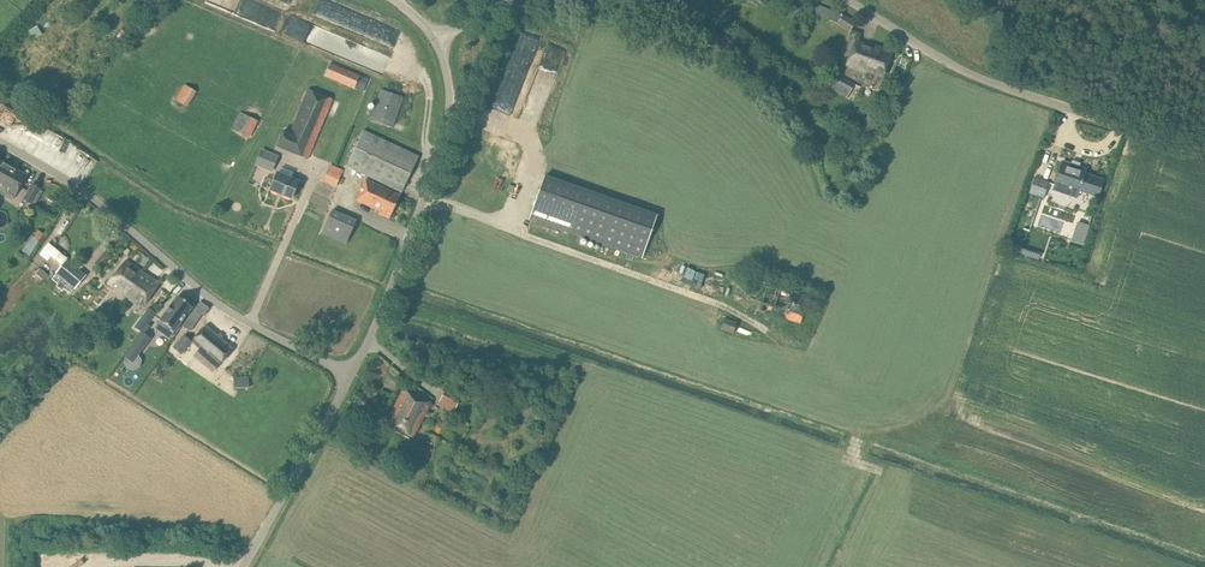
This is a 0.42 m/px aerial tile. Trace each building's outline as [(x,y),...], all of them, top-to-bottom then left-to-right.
[(809,12),(839,23),(843,15),(839,13),(813,2),(809,12)] [(856,23),(843,15),(839,23),(838,24),(850,31),(856,23)] [(35,40),(43,35),(38,26),(30,31),(35,40)] [(876,46),(868,43),(866,45),(855,42),(847,65),(868,72),(870,64),(871,64),(872,59),(875,60),(876,57),(872,56),(876,46)] [(734,56),(738,48),(734,46),(730,53),(734,56)] [(879,92),(892,51),(876,46),(872,56),(876,57),(875,60),(872,59),(871,64),(870,64),(868,72),(863,86),(879,92)] [(369,79),(360,75),(330,62),(325,76),(354,88),(363,93),(369,79)] [(855,84),(835,73),(831,80),(851,91),(855,84)] [(185,85),(177,99),(189,107),(197,93),(185,85)] [(290,131),(284,129),(276,147),(302,157),(308,157),(333,99),(307,89),(290,131)] [(393,127),(404,97),(381,89),(371,119),(393,127)] [(249,138),(258,121),(240,112),(231,129),(249,138)] [(402,192),(419,156),(364,131),(347,167),(402,192)] [(262,149),(255,165),(272,172),(279,156),(262,149)] [(12,200),(15,194),(16,194),(27,175),(0,160),(0,193),(12,200)] [(1086,169),(1063,161),(1055,185),(1072,190),(1073,188),(1098,197),(1104,180),(1085,173),(1086,169)] [(323,182),(336,188),(344,171),(330,165),(323,182)] [(291,199),(299,181),(293,179),(294,176),(282,170),(280,173),(278,172),(271,190),(291,199)] [(545,175),(529,219),(642,259),(657,215),(545,175)] [(1044,198),(1049,182),(1034,177),(1029,193),(1044,198)] [(380,211),(379,214),(390,219),(401,196),(366,180),(356,200),(380,211)] [(32,181),(23,197),(33,202),(42,187),(32,181)] [(346,245),(357,221),(333,209),(322,234),(346,245)] [(1082,245),(1088,226),(1077,222),(1070,241),(1082,245)] [(38,230),(34,237),(40,241),(44,234),(38,230)] [(1026,256),(1038,259),(1040,252),(1029,248),(1026,256)] [(62,265),(56,273),(75,289),(87,275),(67,259),(62,265)] [(133,289),(131,288),(144,272),(126,259),(108,283),(127,297),(133,289)] [(45,280),(49,275),(41,268),(36,273),(45,280)] [(160,284),(144,272),(131,288),(133,289),(127,297),(135,304),(137,301),(143,306),(160,284)] [(758,310),(800,322),(804,306),(774,298),(772,305),(760,302),(758,310)] [(192,311),(177,300),(160,325),(175,335),(192,311)] [(191,332),(203,314),(205,316),(210,309),(200,301),(183,326),(191,332)] [(106,310),(101,305),(95,312),(101,316),(106,310)] [(149,307),(142,317),(145,320),(152,310),(149,307)] [(733,334),(737,323),(724,319),(721,330),(733,334)] [(234,348),(207,325),(192,342),(199,349),(194,355),(213,372),(234,348)] [(125,356),(133,362),(150,339),(143,333),(125,356)] [(149,344),(160,350),(166,340),(155,333),(149,344)] [(181,355),(192,342),(184,334),(173,348),(181,355)] [(234,378),(234,389),(250,389),(250,378),(234,378)] [(403,389),(386,424),(414,438),(431,402),(403,389)] [(462,397),(446,389),(439,402),(455,410),(462,397)] [(52,557),(36,557),(36,566),(52,566),(52,557)]
